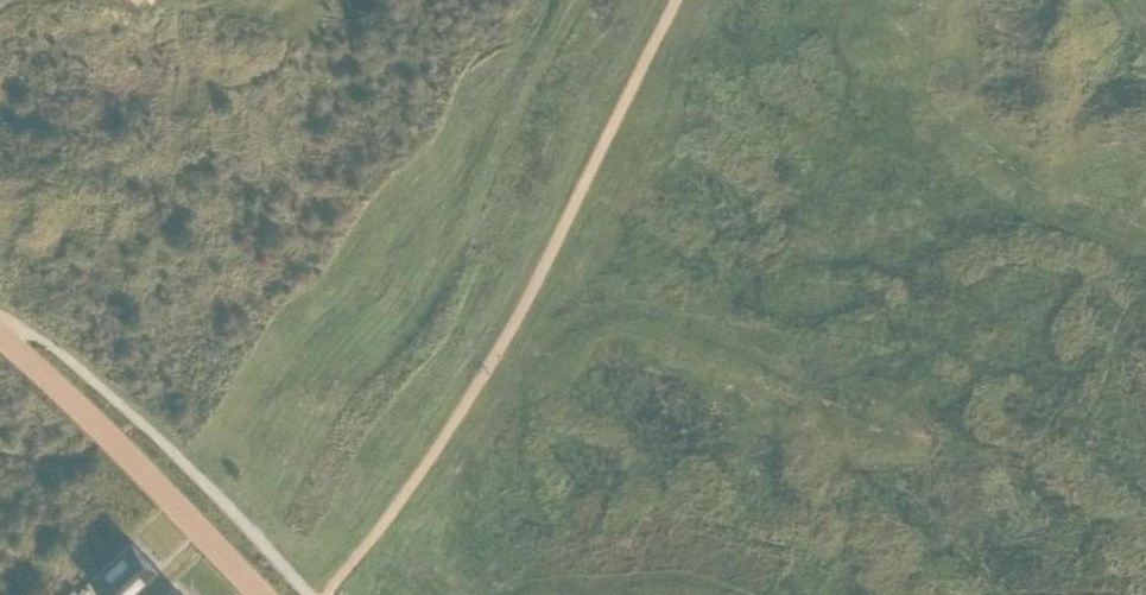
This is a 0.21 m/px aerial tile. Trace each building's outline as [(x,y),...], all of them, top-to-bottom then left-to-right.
[(106,594),(126,594),(154,570),(148,563),(150,561),(132,540),(91,577),(106,594)] [(74,586),(64,594),(83,594),(74,586)] [(173,586),(163,594),(182,594),(173,586)]
